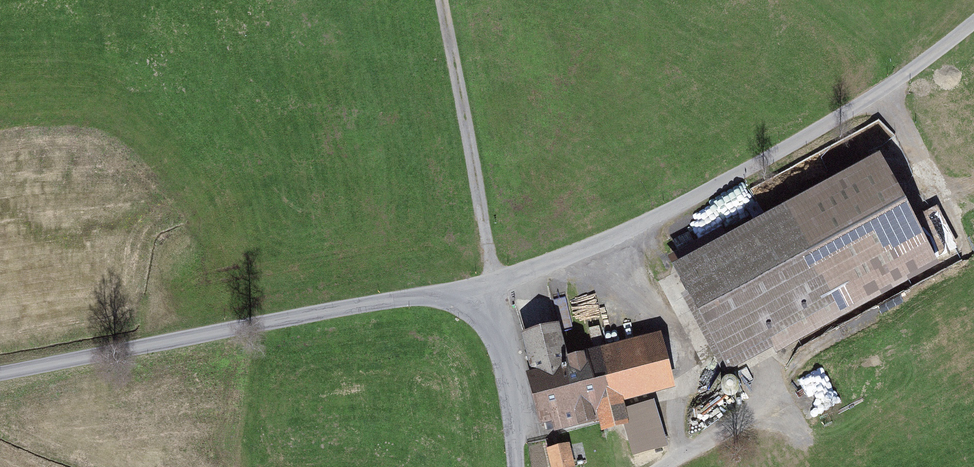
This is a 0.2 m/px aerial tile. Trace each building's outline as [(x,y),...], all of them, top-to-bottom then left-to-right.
[(900,153),(692,263),(748,367),(955,257),(900,153)] [(575,319),(529,331),(554,433),(704,397),(687,328),(584,353),(575,319)] [(544,459),(546,466),(575,466),(570,452),(544,459)]
